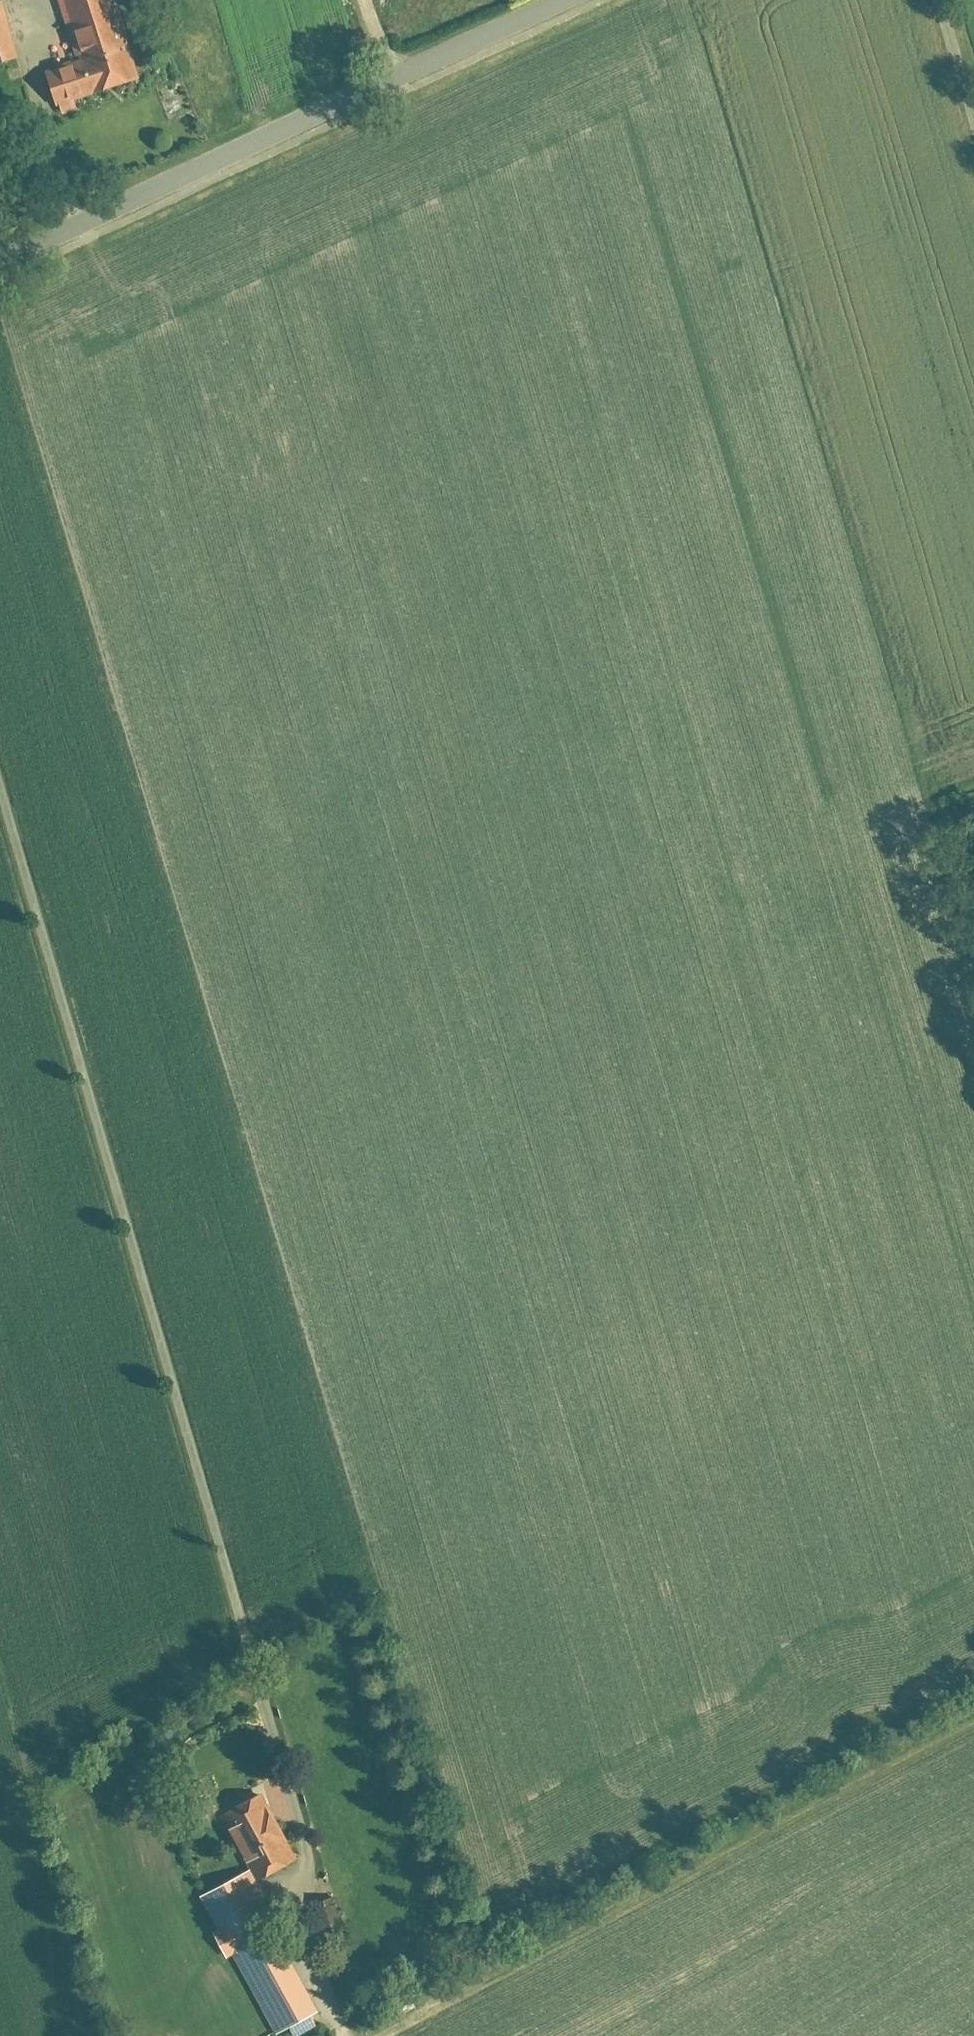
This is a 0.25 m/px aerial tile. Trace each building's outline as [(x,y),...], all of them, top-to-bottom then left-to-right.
[(87,71),(49,83),(59,111),(146,83),(122,10),(155,0),(64,0),(87,71)] [(0,10),(0,69),(22,61),(2,9),(0,10)] [(260,1794),(224,1813),(259,1877),(295,1858),(260,1794)] [(242,1880),(204,1900),(276,2034),(314,2014),(242,1880)] [(320,1911),(336,1968),(355,1962),(339,1905),(320,1911)]
